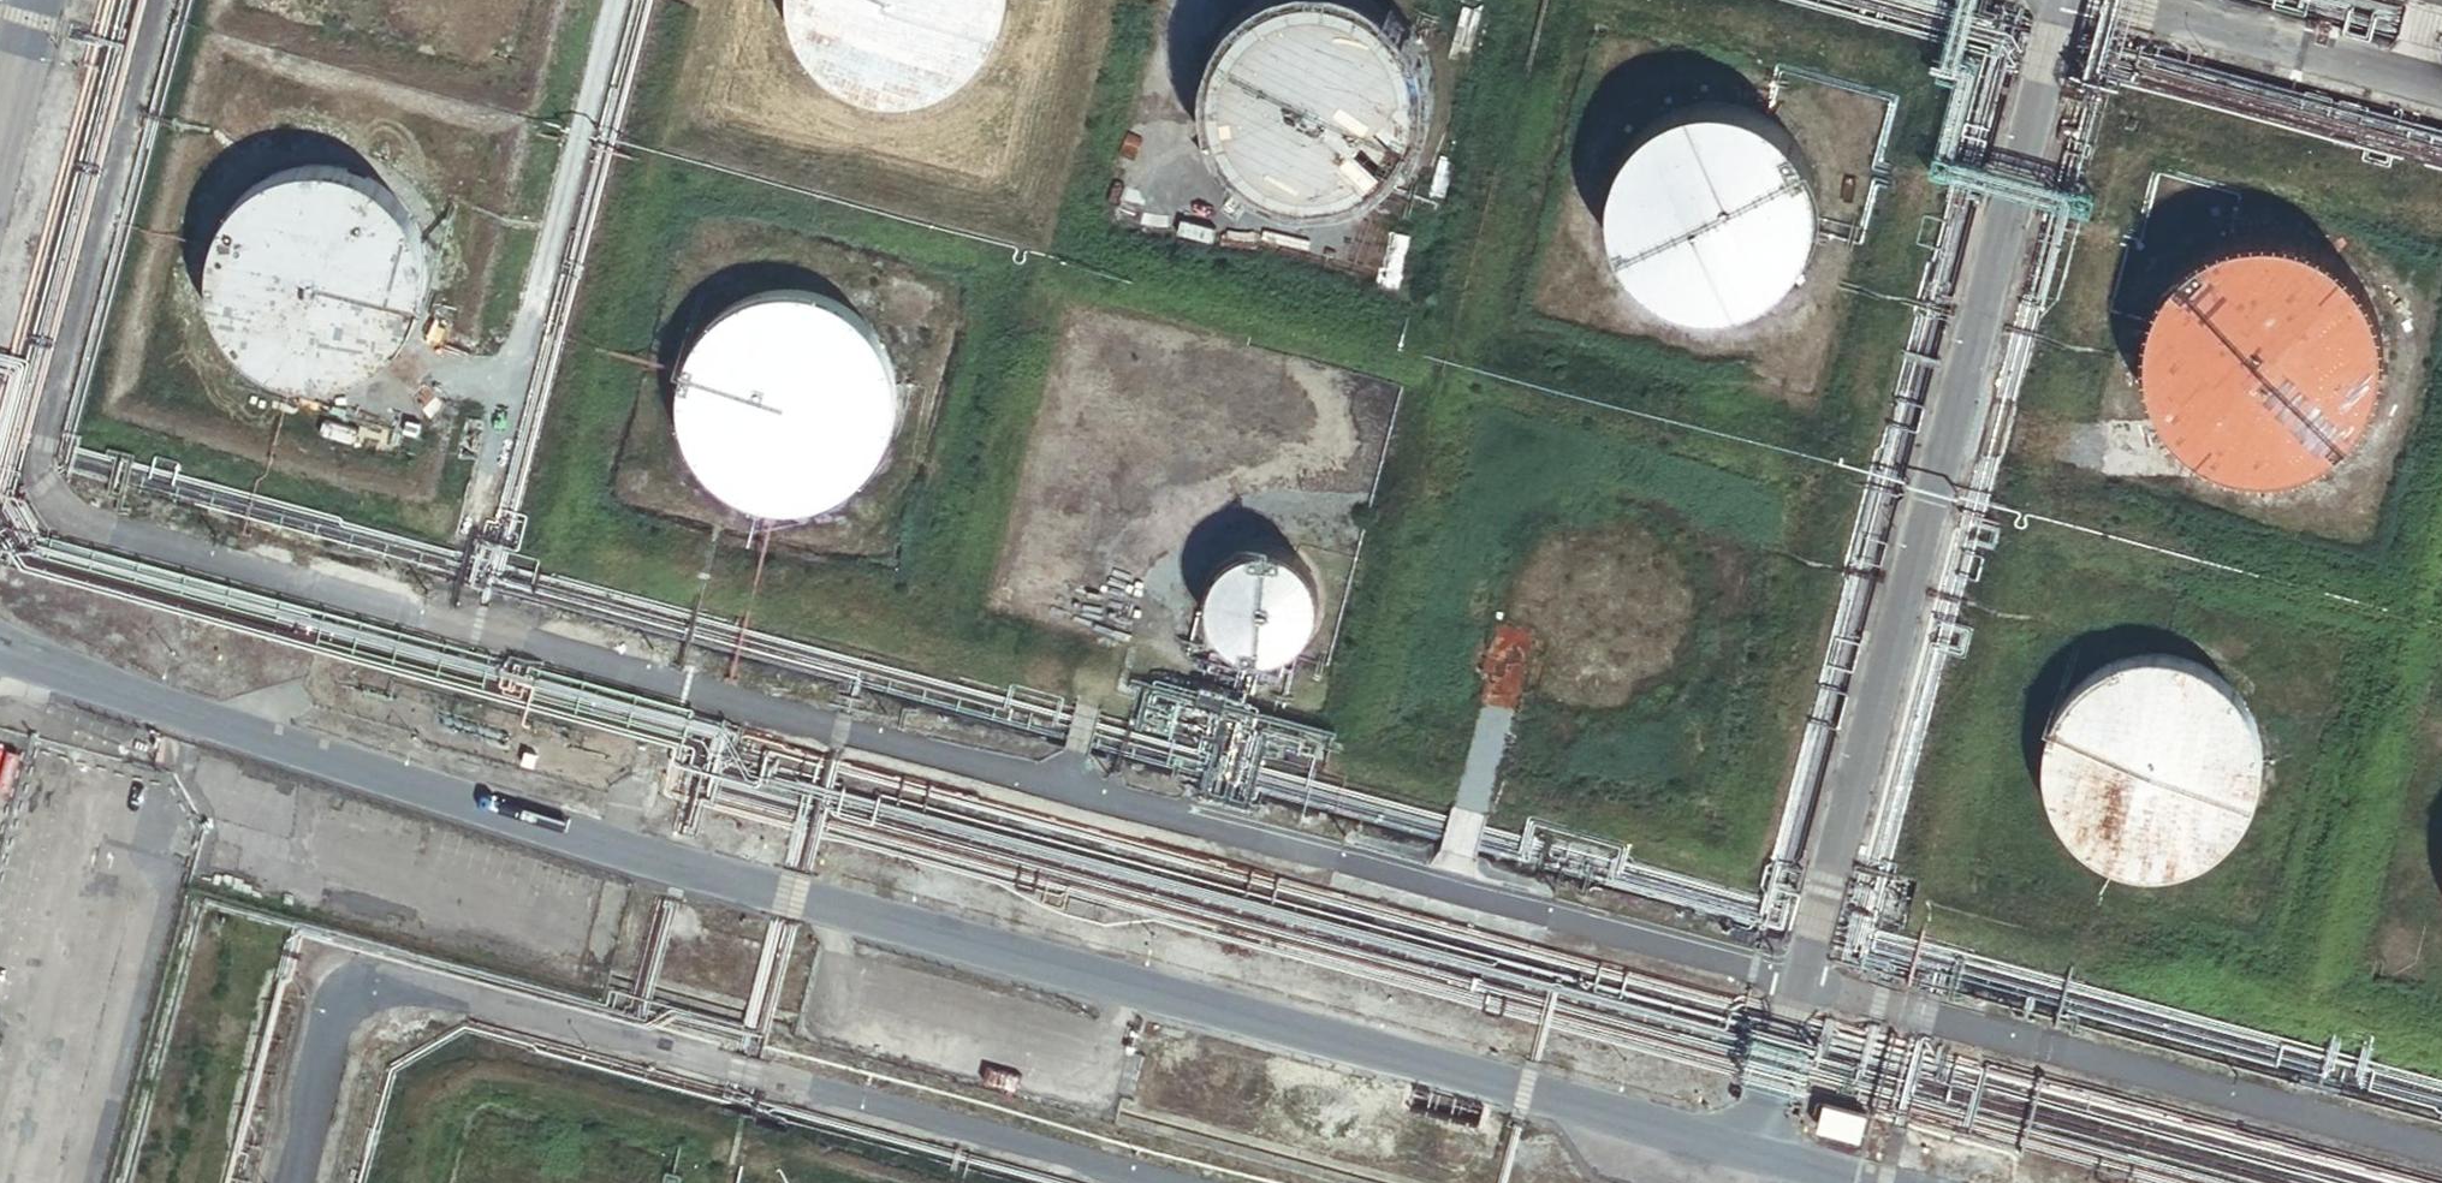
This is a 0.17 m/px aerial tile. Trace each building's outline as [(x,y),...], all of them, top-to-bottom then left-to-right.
[(1000,0),(782,0),(782,3),(785,17),(789,30),(795,43),(802,54),(811,65),(821,75),(832,83),(844,90),(857,95),(870,98),(884,100),(897,100),(911,98),(924,95),(937,90),(949,84),(960,76),(971,66),(979,56),(987,44),(993,32),(997,18),(1000,5),(1000,0)] [(1408,104),(1407,91),(1405,78),(1400,64),(1395,52),(1387,40),(1379,30),(1369,20),(1358,12),(1346,5),(1333,0),(1264,0),(1252,5),(1240,11),(1229,19),(1219,29),(1210,39),(1203,50),(1197,63),(1192,76),(1190,89),(1189,103),(1189,117),(1192,130),(1196,144),(1202,156),(1209,168),(1218,179),(1228,188),(1239,196),(1251,203),(1264,208),(1277,212),(1291,213),(1304,213),(1318,212),(1331,208),(1344,203),(1356,197),(1368,189),(1378,180),(1387,169),(1394,158),(1400,145),(1404,132),(1407,118),(1408,104)] [(1819,231),(1819,217),(1819,204),(1816,190),(1812,177),(1806,165),(1799,153),(1790,142),(1781,133),(1769,124),(1757,118),(1745,113),(1731,109),(1717,107),(1704,107),(1690,109),(1677,112),(1664,117),(1652,124),(1640,132),(1630,141),(1622,151),(1614,163),(1608,176),(1604,188),(1601,202),(1600,216),(1601,230),(1604,243),(1608,257),(1614,269),(1621,281),(1629,291),(1640,301),(1651,309),(1663,315),(1675,321),(1689,324),(1702,326),(1716,326),(1730,324),(1743,321),(1756,316),(1768,310),(1779,301),(1789,292),(1798,282),(1806,270),(1811,258),(1816,245),(1819,231)] [(421,289),(422,276),(421,262),(418,248),(414,235),(408,223),(401,211),(392,200),(382,191),(371,183),(359,176),(347,171),(333,167),(320,165),(306,165),(292,167),(279,170),(266,175),(254,182),(243,190),(233,199),(224,210),(216,221),(210,234),(206,247),(203,260),(202,274),(203,288),(206,302),(210,315),(216,327),(223,339),(232,349),(241,359),(253,367),(265,374),(277,379),(291,382),(305,384),(318,384),(332,383),(345,379),(358,374),(370,368),(381,360),(391,350),(400,340),(408,328),(414,316),(418,303),(421,289)] [(2368,378),(2368,364),(2368,350),(2365,337),(2361,324),(2355,311),(2348,299),(2339,289),(2329,279),(2318,271),(2306,265),(2293,259),(2280,256),(2266,254),(2252,254),(2239,256),(2226,259),(2213,264),(2201,271),(2189,279),(2180,288),(2171,298),(2163,310),(2157,323),(2153,335),(2150,349),(2149,363),(2150,376),(2153,390),(2157,403),(2163,416),(2170,428),(2178,438),(2188,447),(2199,456),(2212,462),(2224,467),(2237,471),(2251,473),(2265,473),(2279,471),(2292,468),(2305,463),(2317,456),(2328,449),(2338,439),(2347,428),(2355,417),(2361,404),(2365,392),(2368,378)] [(889,415),(890,401),(889,388),(887,375),(883,361),(877,349),(870,337),(861,327),(851,317),(840,309),(828,302),(815,297),(802,294),(788,292),(774,292),(760,293),(747,297),(734,302),(722,308),(711,316),(701,326),(692,336),(685,347),(679,360),(674,373),(672,386),(671,400),(672,414),(674,427),(678,441),(684,453),(691,465),(700,476),(710,485),(721,493),(733,500),(746,505),(759,509),(773,510),(787,511),(800,509),(813,506),(826,501),(838,494),(850,486),(860,477),(869,466),(876,454),(882,442),(887,429),(889,415)] [(1318,606),(1318,598),(1316,590),(1314,582),(1311,575),(1306,568),(1301,562),(1295,556),(1289,552),(1282,548),(1275,545),(1267,543),(1259,542),(1251,542),(1243,543),(1235,544),(1228,547),(1221,551),(1214,556),(1208,561),(1203,568),(1199,574),(1195,582),(1193,589),(1191,597),(1191,605),(1191,613),(1193,621),(1195,628),(1199,636),(1203,643),(1208,649),(1214,654),(1220,659),(1227,663),(1234,666),(1242,668),(1250,669),(1258,669),(1266,668),(1274,666),(1282,663),(1288,659),(1295,655),(1301,649),(1306,643),(1310,636),(1314,629),(1316,621),(1318,614),(1318,606)] [(2258,781),(2259,767),(2258,753),(2256,740),(2251,727),(2246,714),(2238,702),(2230,692),(2220,682),(2208,674),(2197,667),(2184,662),(2170,659),(2157,657),(2143,657),(2129,659),(2116,662),(2103,667),(2091,673),(2080,682),(2070,691),(2061,701),(2054,713),(2048,725),(2043,738),(2041,752),(2040,766),(2040,780),(2043,793),(2047,806),(2053,818),(2060,830),(2069,841),(2078,850),(2090,858),(2102,865),(2114,870),(2128,874),(2142,876),(2155,876),(2169,874),(2182,871),(2195,866),(2207,859),(2219,851),(2229,842),(2237,831),(2245,820),(2251,807),(2255,794),(2258,781)] [(501,722),(444,708),(441,722),(429,719),(424,735),(493,753),(501,722)] [(1861,1113),(1818,1101),(1811,1129),(1854,1140),(1861,1113)]
